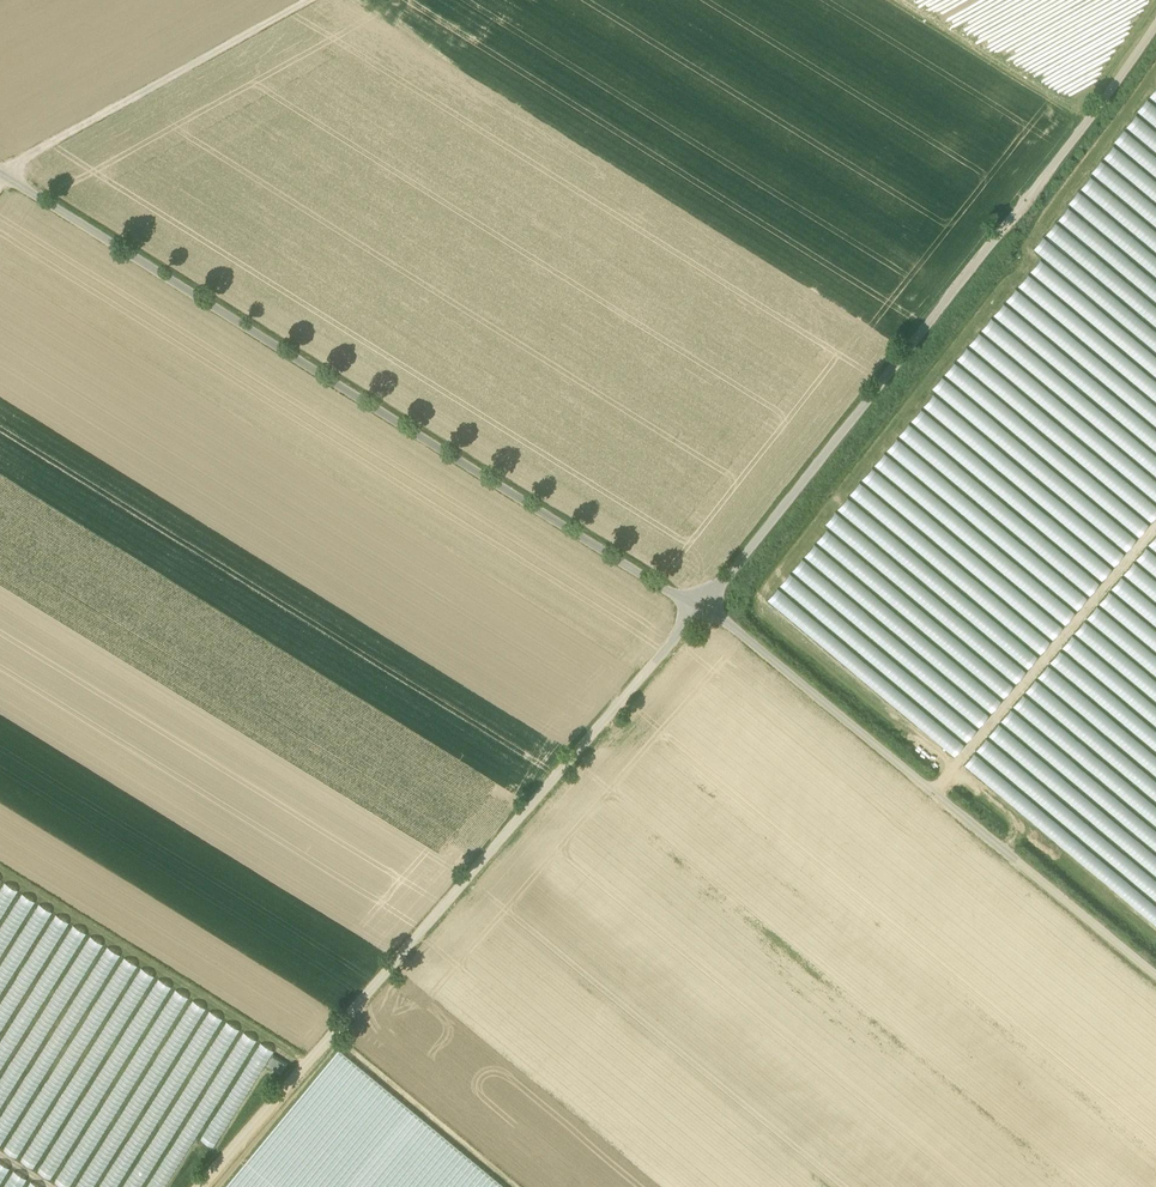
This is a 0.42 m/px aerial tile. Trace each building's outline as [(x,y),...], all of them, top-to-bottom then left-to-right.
[(1155,108),(1155,86),(1145,100),(1155,108)] [(1143,102),(1142,102),(1135,111),(1155,127),(1155,112),(1143,102)] [(1134,115),(1123,128),(1110,144),(1155,179),(1155,132),(1134,115)] [(1155,205),(1155,183),(1111,148),(1108,150),(1099,161),(1155,205)] [(1088,178),(1077,190),(1155,253),(1155,233),(1088,178)] [(1075,193),(1065,205),(1155,278),(1155,257),(1075,193)] [(1064,210),(1055,222),(1054,221),(1042,236),(1029,252),(1155,350),(1155,282),(1064,210)] [(1037,261),(1027,273),(1155,377),(1155,356),(1037,261)] [(1015,287),(1155,401),(1155,380),(1025,275),(1015,287)] [(1155,425),(1155,405),(1012,290),(1002,302),(1155,425)] [(990,317),(1155,450),(1155,429),(1000,304),(990,317)] [(986,320),(976,333),(1155,473),(1155,452),(986,320)] [(976,333),(966,346),(1155,500),(1155,480),(976,333)] [(1155,515),(1155,504),(964,348),(953,360),(1151,521),(1155,515)] [(949,365),(939,378),(1141,533),(1151,521),(949,365)] [(928,392),(1128,549),(1138,536),(938,379),(928,392)] [(1126,550),(928,397),(918,410),(1116,563),(1126,550)] [(906,425),(1104,577),(1114,564),(916,412),(906,425)] [(1091,594),(1101,582),(905,425),(895,437),(1091,594)] [(1078,610),(1088,597),(893,439),(883,452),(1078,610)] [(1066,623),(1077,611),(880,455),(870,468),(1066,623)] [(858,481),(846,496),(1041,652),(1051,640),(1052,641),(1064,626),(868,469),(859,481),(858,481)] [(1155,555),(1155,534),(1146,546),(1155,555)] [(1143,548),(1133,561),(1155,580),(1155,559),(1143,548)] [(1131,563),(1121,576),(1155,604),(1155,583),(1131,563)] [(1118,579),(1108,592),(1155,630),(1155,609),(1118,579)] [(1106,594),(1096,606),(1155,654),(1155,633),(1106,594)] [(1094,608),(1084,620),(1072,635),(1155,703),(1155,657),(1094,608)] [(1155,752),(1155,707),(1068,638),(1059,650),(1059,649),(1046,666),(1155,752)] [(13,891),(1,884),(2,883),(0,882),(0,913),(13,891)] [(0,922),(0,999),(47,912),(35,906),(35,905),(15,894),(0,922)] [(34,983),(67,925),(55,918),(22,977),(34,983)] [(54,990),(84,936),(72,929),(42,983),(54,990)] [(107,950),(82,996),(94,1003),(119,957),(107,950)] [(122,960),(101,1004),(114,1010),(135,966),(122,960)] [(18,997),(15,996),(7,1012),(4,1010),(0,1017),(0,1030),(18,997)] [(0,1081),(0,1153),(0,1154),(41,1079),(28,1072),(27,1074),(10,1064),(0,1081)] [(49,1077),(5,1158),(18,1165),(62,1084),(49,1077)]
